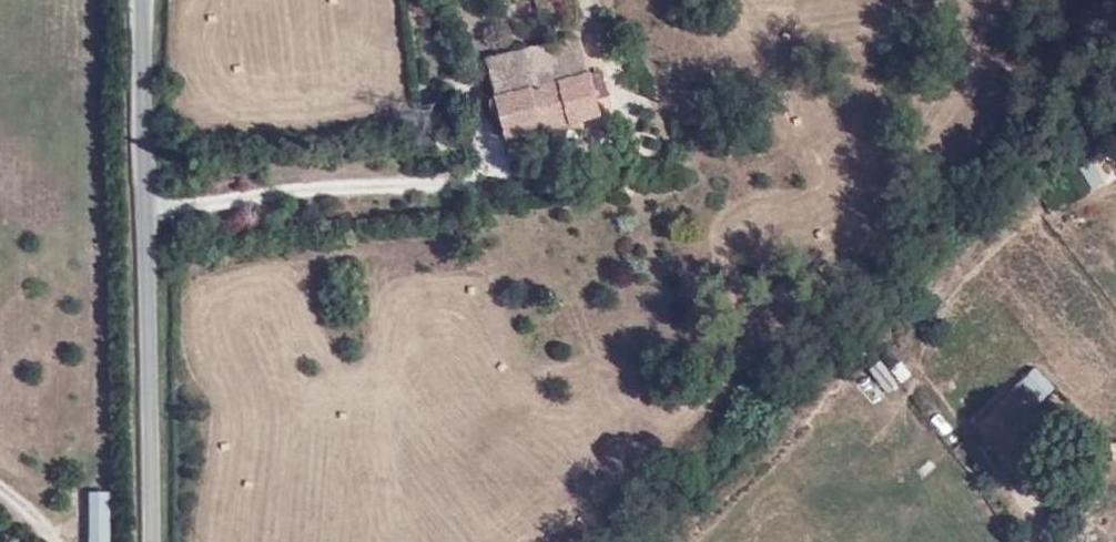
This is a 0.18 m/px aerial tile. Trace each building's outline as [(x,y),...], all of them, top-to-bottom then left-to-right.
[(536,11),(569,0),(533,0),(536,11)] [(581,38),(482,61),(508,142),(608,118),(581,38)] [(882,395),(910,378),(898,358),(870,375),(882,395)] [(1056,388),(1034,364),(964,428),(1005,472),(1049,433),(1029,412),(1056,388)] [(108,492),(86,492),(87,541),(108,541),(108,492)]
